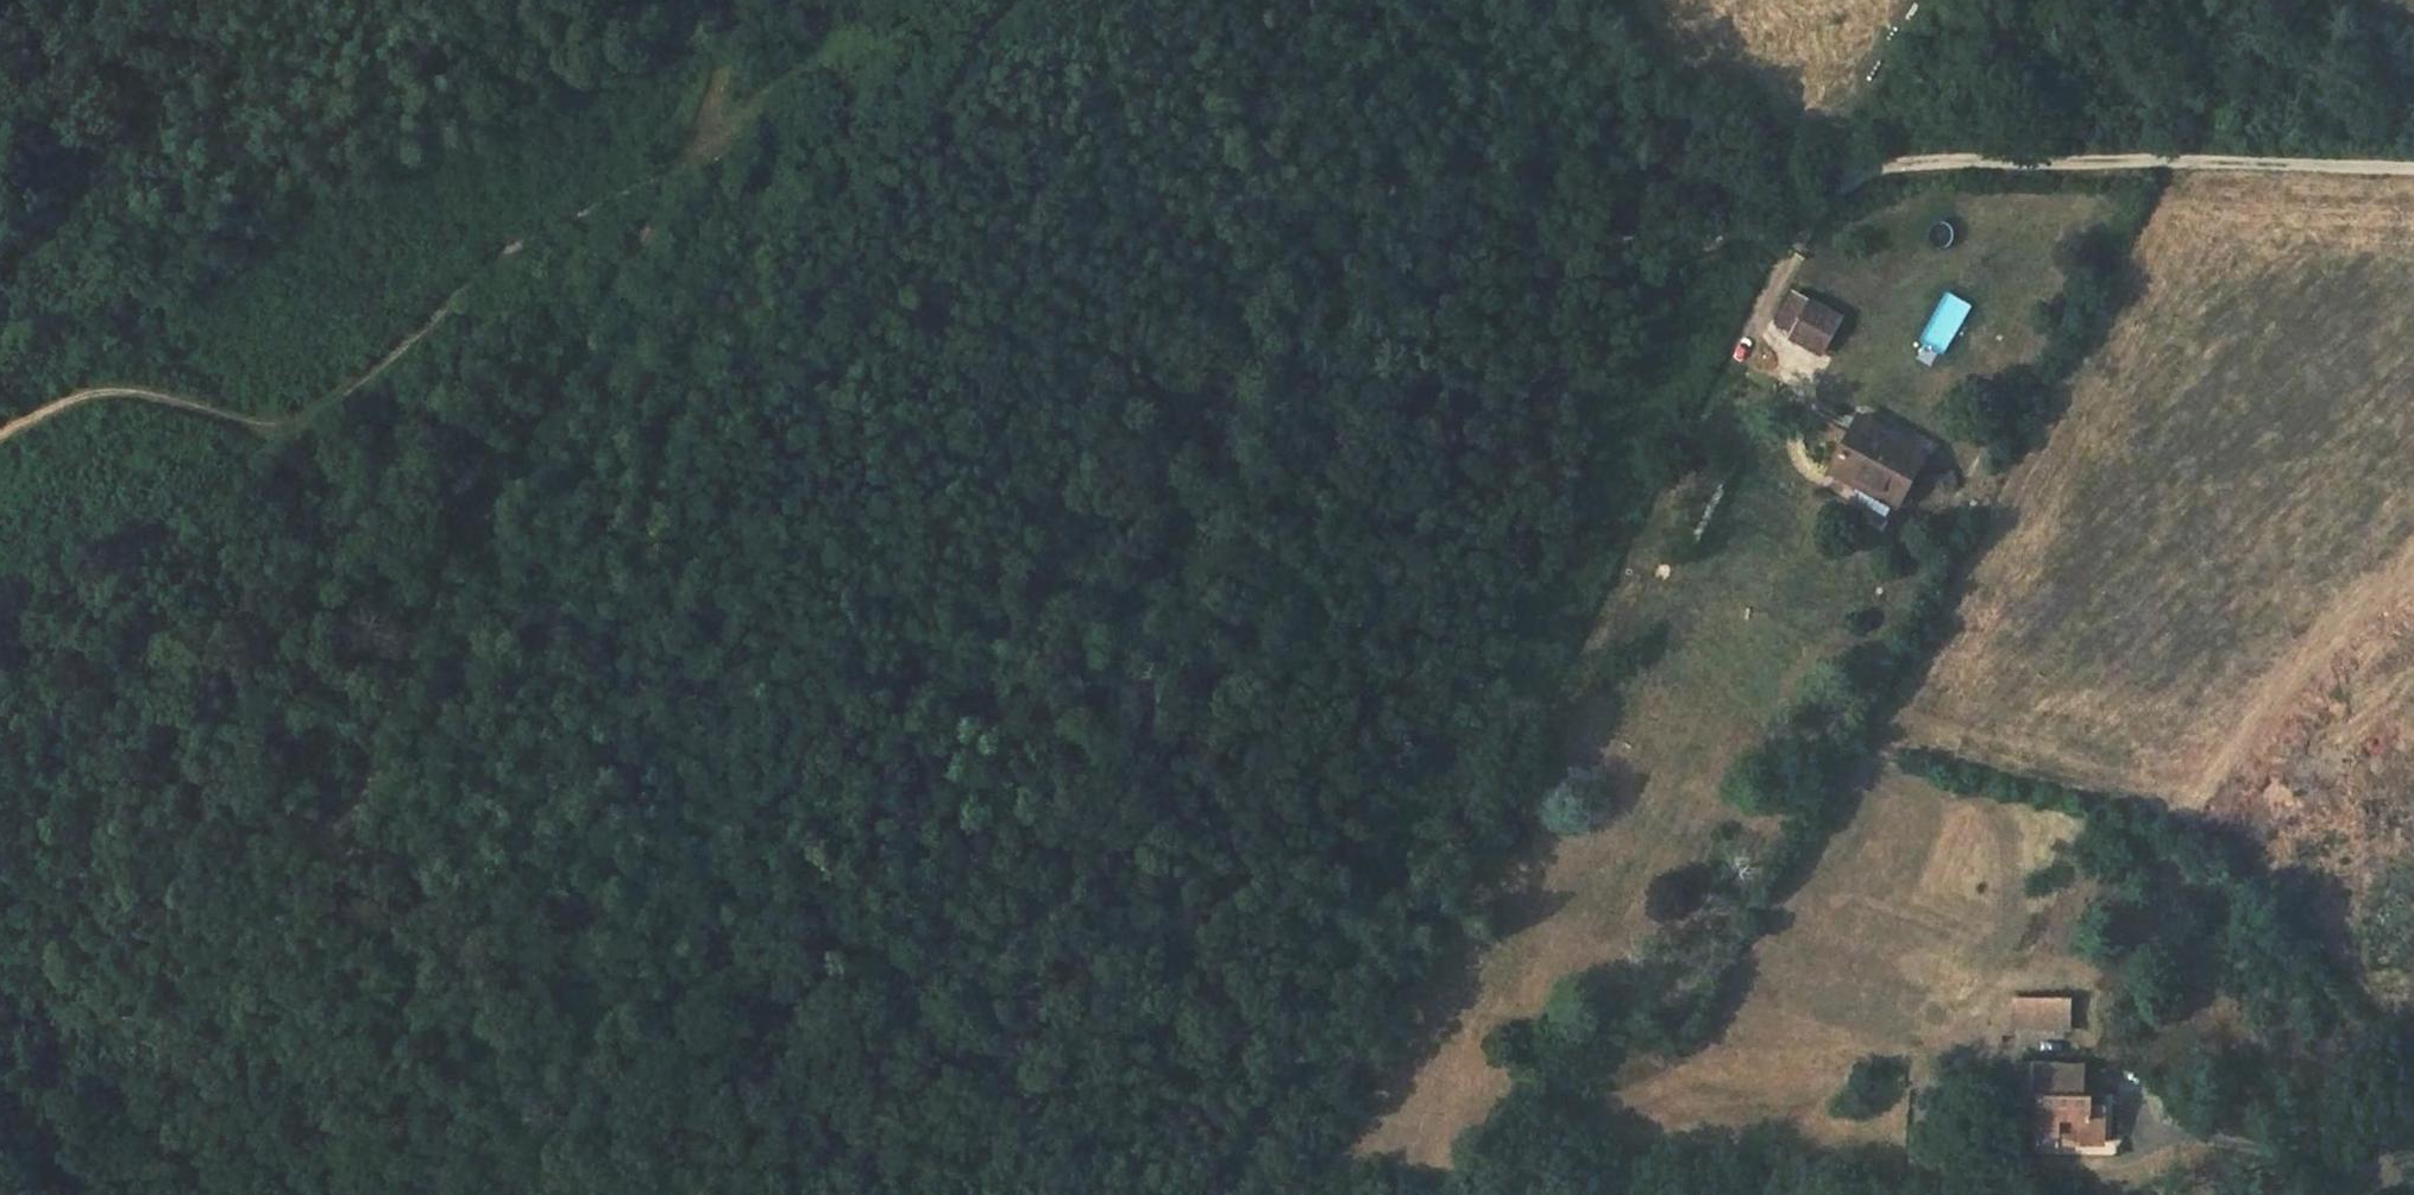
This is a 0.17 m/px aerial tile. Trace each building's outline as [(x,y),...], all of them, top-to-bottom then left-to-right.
[(1820,354),(1839,319),(1810,303),(1808,306),(1792,297),(1776,326),(1792,334),(1790,339),(1820,354)] [(1926,452),(1859,417),(1831,473),(1855,486),(1854,491),(1857,504),(1886,519),(1897,498),(1900,499),(1926,452)] [(2014,1030),(2033,1030),(2033,1002),(2015,1001),(2014,1030)] [(2069,1002),(2033,1002),(2033,1030),(2068,1031),(2069,1002)] [(2038,1097),(2038,1113),(2037,1145),(2105,1146),(2105,1109),(2085,1108),(2086,1068),(2039,1067),(2038,1097)] [(2025,1112),(2038,1113),(2038,1097),(2025,1096),(2025,1112)]
